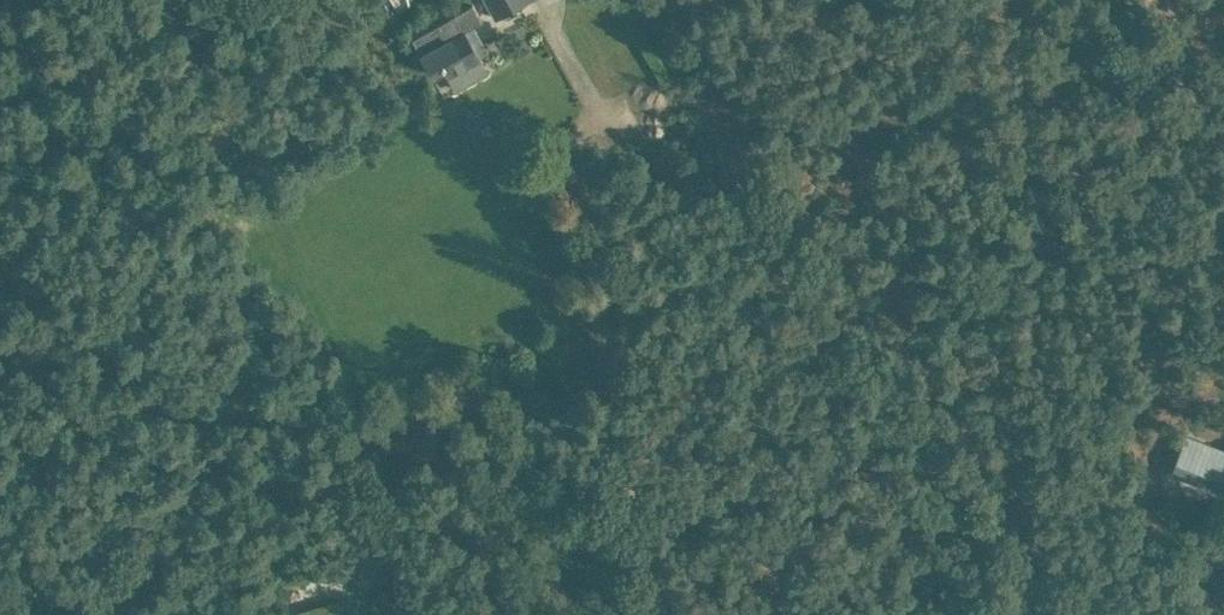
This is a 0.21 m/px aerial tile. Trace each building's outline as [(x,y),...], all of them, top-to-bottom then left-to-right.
[(527,0),(485,0),(494,18),(527,0)] [(443,65),(447,74),(477,57),(462,31),(481,20),(471,3),(411,37),(430,72),(443,65)] [(623,97),(629,109),(657,95),(651,83),(623,97)] [(1221,479),(1223,471),(1223,449),(1186,434),(1175,461),(1221,479)] [(340,603),(300,614),(343,614),(340,603)]
